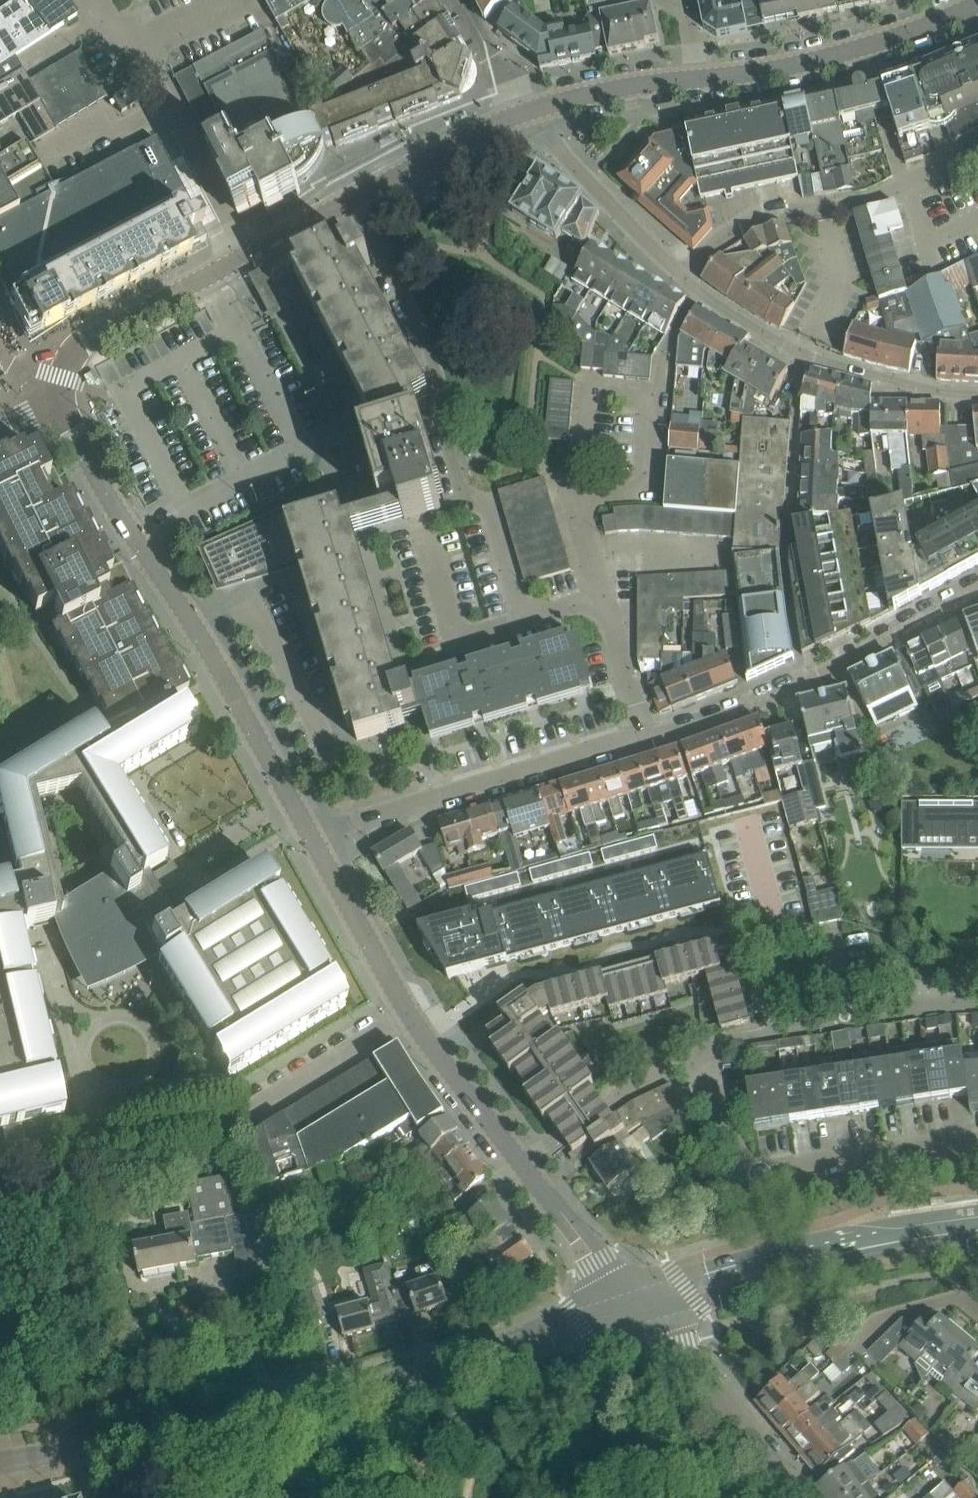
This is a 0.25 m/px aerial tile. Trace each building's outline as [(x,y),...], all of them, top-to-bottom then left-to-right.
[(63,25),(79,15),(68,0),(17,0),(0,11),(0,65),(15,55),(63,25)] [(266,3),(277,22),(316,0),(272,0),(266,3)] [(330,3),(326,6),(324,10),(323,15),(324,20),(326,24),(330,27),(334,29),(339,30),(344,28),(348,36),(349,35),(374,20),(363,1),(364,0),(328,0),(330,3)] [(436,0),(405,0),(386,13),(374,20),(349,35),(360,52),(362,50),(409,18),(436,0)] [(423,37),(422,36),(438,25),(439,26),(449,16),(439,0),(436,0),(409,18),(362,50),(373,65),(382,58),(387,66),(395,60),(423,37)] [(363,1),(374,20),(386,13),(405,0),(364,0),(363,1)] [(486,20),(500,6),(505,1),(507,0),(475,0),(486,20)] [(652,4),(645,0),(586,0),(592,30),(596,51),(608,49),(609,55),(647,47),(646,43),(659,41),(652,4)] [(764,23),(759,2),(759,0),(735,0),(731,1),(731,0),(698,0),(704,27),(718,37),(748,30),(747,25),(763,22),(763,24),(764,24),(764,23)] [(820,0),(767,0),(759,2),(764,23),(788,18),(787,15),(797,13),(799,20),(824,14),(823,14),(820,0)] [(887,0),(820,0),(823,14),(839,10),(840,11),(887,1),(887,0)] [(516,7),(511,14),(499,30),(539,60),(541,69),(597,58),(596,51),(592,30),(567,35),(565,26),(547,30),(516,7)] [(459,42),(462,40),(450,20),(446,22),(446,21),(447,20),(448,18),(450,17),(449,16),(439,26),(438,25),(422,36),(423,37),(395,60),(387,66),(382,58),(373,65),(369,69),(368,69),(356,80),(344,90),(347,99),(322,109),(311,120),(314,127),(316,126),(327,147),(335,143),(337,147),(462,98),(474,60),(469,58),(459,42)] [(314,127),(311,120),(283,67),(264,31),(194,67),(199,78),(205,89),(187,99),(194,111),(211,102),(216,111),(221,121),(226,131),(231,141),(243,164),(314,127)] [(977,45),(976,43),(961,49),(965,58),(955,62),(951,53),(936,59),(937,61),(926,66),(925,64),(923,65),(924,67),(913,71),(912,70),(910,70),(912,77),(930,123),(942,117),(954,113),(966,108),(977,103),(977,102),(977,44),(977,45)] [(94,74),(80,50),(70,57),(83,80),(94,74)] [(83,80),(70,57),(60,63),(73,86),(83,80)] [(73,86),(60,63),(49,69),(63,92),(73,86)] [(199,78),(194,67),(176,77),(181,87),(199,78)] [(328,81),(339,95),(344,90),(356,80),(346,68),(328,81)] [(63,92),(49,69),(39,75),(53,98),(63,92)] [(29,81),(23,70),(0,83),(0,125),(19,114),(35,142),(58,128),(43,104),(29,81)] [(930,123),(912,77),(910,70),(881,80),(884,89),(889,106),(890,109),(896,129),(895,130),(906,164),(924,158),(916,134),(929,130),(929,129),(932,128),(930,123)] [(108,97),(94,74),(83,80),(97,103),(108,97)] [(53,98),(39,75),(29,81),(43,104),(53,98)] [(205,89),(199,78),(181,87),(187,99),(205,89)] [(97,103),(83,80),(73,86),(87,110),(97,103)] [(889,106),(884,89),(883,89),(882,87),(876,89),(868,91),(866,86),(865,84),(862,83),(860,83),(857,84),(856,86),(856,89),(835,94),(842,125),(849,161),(871,156),(871,155),(884,152),(885,155),(887,155),(874,113),(883,110),(888,109),(888,107),(889,106)] [(87,110),(73,86),(63,92),(77,116),(87,110)] [(138,103),(129,88),(113,97),(122,113),(138,103)] [(77,116),(63,92),(53,98),(67,122),(77,116)] [(842,125),(835,94),(805,100),(814,142),(821,174),(823,180),(825,194),(855,190),(849,161),(842,125)] [(67,122),(53,98),(43,104),(58,128),(67,122)] [(814,142),(805,100),(784,105),(791,142),(813,138),(814,142)] [(199,121),(216,111),(211,102),(194,111),(199,121)] [(977,103),(966,108),(976,130),(977,129),(977,104),(977,103)] [(791,142),(784,105),(740,114),(741,117),(729,120),(729,116),(686,126),(686,129),(698,185),(701,198),(725,193),(726,198),(733,197),(732,191),(799,177),(794,158),(791,142)] [(976,130),(966,108),(954,113),(964,136),(976,130)] [(204,130),(221,121),(216,111),(199,121),(204,130)] [(964,136),(954,113),(942,117),(953,142),(964,136)] [(226,131),(221,121),(204,130),(209,140),(226,131)] [(214,150),(209,153),(242,215),(263,204),(267,211),(301,193),(297,186),(301,183),(305,180),(309,177),(313,173),(316,169),(319,164),(321,161),(322,158),(324,155),(325,151),(326,148),(326,147),(327,147),(316,126),(314,127),(243,164),(231,141),(214,150)] [(698,185),(686,129),(658,136),(620,179),(642,199),(640,202),(694,250),(713,228),(708,208),(688,213),(680,205),(679,201),(692,186),(698,185)] [(231,141),(226,131),(209,140),(214,150),(231,141)] [(203,226),(156,138),(39,200),(38,199),(0,219),(0,285),(16,314),(26,334),(32,331),(37,328),(40,334),(44,332),(42,330),(59,321),(60,324),(64,322),(63,319),(70,315),(72,317),(76,315),(74,313),(91,305),(92,307),(96,305),(95,302),(102,298),(104,301),(108,298),(106,296),(123,288),(124,290),(128,288),(126,286),(134,281),(136,284),(139,282),(138,279),(154,271),(156,273),(160,271),(158,269),(166,265),(168,267),(171,265),(170,262),(186,254),(188,256),(192,254),(189,249),(206,240),(200,228),(203,226)] [(38,199),(37,196),(54,187),(26,141),(0,156),(0,219),(38,199)] [(538,171),(525,163),(509,197),(519,203),(513,212),(557,239),(562,231),(585,246),(599,214),(599,213),(582,199),(583,197),(540,170),(538,171)] [(825,194),(823,180),(821,174),(812,176),(815,195),(825,194)] [(904,229),(896,202),(854,214),(879,297),(880,302),(908,292),(890,232),(903,228),(903,230),(904,229)] [(797,286),(807,283),(785,223),(763,228),(768,250),(774,256),(765,263),(749,276),(746,274),(731,299),(766,322),(781,329),(795,304),(772,292),(791,276),(797,286)] [(731,299),(746,274),(749,276),(765,263),(757,253),(768,250),(763,228),(744,240),(753,253),(725,258),(720,254),(702,279),(727,297),(731,299)] [(411,407),(408,397),(420,391),(357,272),(371,265),(361,244),(347,252),(341,241),(316,254),(315,251),(259,280),(274,309),(305,293),(370,417),(375,415),(383,430),(381,431),(381,432),(367,436),(387,502),(389,502),(392,514),(402,511),(405,520),(441,509),(440,504),(446,503),(433,461),(428,463),(419,431),(424,430),(417,405),(411,407)] [(591,291),(611,256),(609,254),(609,253),(597,245),(596,247),(593,245),(583,262),(573,280),(591,291)] [(610,301),(630,267),(627,265),(628,264),(615,257),(615,258),(611,256),(591,291),(610,301)] [(963,263),(967,272),(972,284),(970,285),(975,296),(977,295),(977,256),(963,263)] [(972,284),(967,272),(963,263),(941,275),(946,287),(951,285),(959,305),(974,299),(969,285),(970,285),(972,284)] [(628,312),(648,278),(646,276),(646,275),(634,268),(633,269),(630,267),(610,301),(628,312)] [(973,346),(969,334),(963,316),(959,305),(951,285),(946,287),(941,275),(908,292),(915,318),(917,325),(920,335),(923,344),(939,344),(973,346)] [(647,323),(667,289),(664,287),(665,286),(652,279),(652,280),(648,278),(628,312),(647,323)] [(683,299),(683,298),(671,290),(670,291),(667,289),(647,323),(666,335),(686,301),(683,299)] [(909,373),(914,353),(917,344),(916,336),(920,335),(917,325),(915,318),(908,292),(880,302),(882,307),(883,313),(888,334),(878,365),(909,373)] [(882,307),(880,302),(879,297),(866,301),(869,311),(882,307)] [(567,308),(554,307),(553,323),(571,324),(577,314),(567,308)] [(705,351),(706,350),(723,321),(699,307),(688,325),(688,324),(680,337),(679,338),(676,367),(703,369),(705,351)] [(746,346),(751,337),(726,324),(723,321),(706,350),(710,353),(710,354),(708,369),(713,369),(719,356),(732,363),(739,350),(742,351),(746,346)] [(878,365),(888,334),(853,323),(849,336),(844,355),(878,365)] [(607,353),(608,346),(612,338),(605,333),(596,332),(595,346),(593,369),(604,370),(605,370),(606,353),(607,353)] [(593,369),(595,346),(583,344),(581,368),(593,369)] [(972,366),(973,346),(939,344),(937,380),(960,381),(961,365),(972,366)] [(615,378),(617,354),(618,345),(608,346),(607,353),(606,353),(605,370),(604,370),(603,376),(615,378)] [(627,379),(629,355),(631,351),(620,345),(618,345),(617,354),(615,378),(627,379)] [(747,387),(765,357),(746,346),(742,351),(739,350),(732,363),(726,374),(738,381),(735,386),(731,412),(742,414),(746,386),(747,387)] [(973,346),(972,366),(961,365),(960,381),(977,382),(977,346),(973,346)] [(638,380),(641,356),(629,355),(627,379),(638,380)] [(650,381),(652,357),(641,356),(638,380),(650,381)] [(789,371),(765,357),(747,387),(746,386),(742,414),(744,414),(744,418),(752,419),(755,403),(753,399),(750,399),(752,389),(771,401),(789,371)] [(818,402),(826,371),(810,367),(802,399),(802,413),(814,413),(813,408),(818,408),(818,402)] [(837,409),(844,376),(826,371),(818,402),(818,408),(818,411),(823,410),(824,404),(829,406),(828,414),(835,415),(837,409)] [(853,410),(859,380),(844,376),(837,409),(835,415),(852,419),(852,413),(852,412),(853,410)] [(551,379),(550,391),(574,393),(575,382),(551,379)] [(871,383),(859,380),(853,410),(852,412),(852,413),(860,414),(861,422),(861,435),(863,435),(872,435),(871,402),(871,383)] [(572,405),(574,393),(550,391),(549,403),(572,405)] [(907,435),(907,402),(871,402),(872,435),(888,436),(891,470),(898,470),(902,503),(914,499),(907,435)] [(941,427),(940,404),(940,402),(907,402),(907,435),(923,436),(925,451),(928,451),(931,476),(937,475),(939,493),(953,490),(950,471),(963,468),(960,435),(960,427),(941,427)] [(571,418),(572,405),(549,403),(547,415),(571,418)] [(974,408),(975,427),(960,427),(960,435),(963,468),(977,464),(977,408),(974,408)] [(570,430),(571,418),(547,415),(546,428),(570,430)] [(787,462),(791,422),(752,419),(744,418),(741,454),(740,458),(787,462)] [(701,427),(671,425),(669,447),(699,450),(701,427)] [(569,442),(570,430),(546,428),(545,440),(569,442)] [(833,434),(803,434),(802,451),(832,451),(833,434)] [(838,452),(852,453),(852,435),(839,439),(838,452)] [(64,1113),(56,1079),(53,1080),(51,1073),(53,1072),(53,1070),(59,1069),(55,1049),(48,1051),(43,1028),(49,1027),(44,1007),(38,1009),(32,986),(30,986),(28,979),(31,979),(18,927),(17,926),(24,924),(25,928),(34,926),(34,925),(42,923),(41,917),(51,915),(52,921),(54,921),(53,917),(61,915),(65,929),(71,942),(77,956),(83,969),(90,981),(104,975),(118,969),(132,962),(145,955),(158,947),(163,955),(177,946),(179,949),(159,962),(208,1042),(210,1041),(216,1050),(213,1052),(226,1074),(345,1001),(332,979),(329,980),(326,975),(328,974),(279,894),(276,895),(261,870),(244,880),(243,878),(182,915),(183,916),(178,920),(160,892),(178,881),(171,869),(153,880),(148,872),(165,861),(115,778),(197,728),(184,705),(176,710),(170,699),(188,690),(180,674),(177,675),(165,649),(162,651),(149,625),(147,626),(134,600),(131,602),(126,590),(110,598),(105,589),(108,587),(103,578),(111,574),(103,558),(101,559),(88,533),(86,535),(73,509),(70,510),(64,499),(51,505),(47,496),(44,497),(37,483),(50,476),(36,447),(25,453),(22,448),(6,456),(7,458),(0,462),(0,552),(5,563),(11,560),(15,570),(13,571),(21,588),(26,585),(31,595),(28,596),(36,612),(46,607),(61,637),(58,638),(66,654),(71,652),(76,662),(74,663),(82,679),(87,676),(92,686),(89,687),(97,703),(100,702),(106,715),(97,720),(103,732),(100,733),(93,723),(0,780),(0,806),(19,883),(9,885),(0,887),(0,1128),(3,1127),(4,1133),(22,1129),(20,1123),(27,1121),(29,1128),(43,1125),(41,1118),(64,1113)] [(832,458),(832,451),(802,451),(801,467),(838,467),(839,458),(832,458)] [(875,461),(873,451),(863,452),(862,451),(862,457),(863,463),(867,462),(875,461)] [(740,467),(736,514),(783,518),(787,462),(740,458),(740,467)] [(704,512),(708,464),(668,461),(665,509),(670,509),(683,510),(696,511),(704,512)] [(877,475),(875,461),(867,462),(863,463),(864,469),(867,475),(877,475)] [(736,514),(740,467),(708,464),(704,512),(710,512),(723,513),(736,514)] [(963,468),(950,471),(953,490),(972,486),(977,498),(977,464),(963,468)] [(840,467),(838,467),(801,467),(800,483),(830,483),(839,484),(840,467)] [(878,486),(877,475),(867,475),(867,486),(878,486)] [(544,478),(521,484),(525,497),(548,491),(544,478)] [(839,484),(830,483),(800,483),(799,499),(840,499),(850,498),(851,494),(846,493),(846,490),(839,490),(839,484)] [(525,497),(521,484),(498,491),(502,504),(525,497)] [(879,498),(878,486),(867,486),(868,498),(879,498)] [(551,502),(548,491),(525,497),(528,508),(551,502)] [(395,692),(349,534),(336,492),(205,551),(221,586),(304,561),(357,740),(406,726),(404,720),(423,714),(415,686),(395,692)] [(528,508),(525,497),(502,504),(505,515),(528,508)] [(881,509),(879,498),(868,498),(869,511),(881,509)] [(838,515),(840,499),(799,499),(798,516),(838,515)] [(555,513),(551,502),(528,508),(532,520),(555,513)] [(643,531),(641,507),(626,508),(631,532),(643,531)] [(656,532),(657,508),(641,507),(643,531),(656,532)] [(532,520),(528,508),(505,515),(509,527),(532,520)] [(631,532),(626,508),(614,508),(618,532),(631,532)] [(670,509),(665,509),(657,508),(656,532),(668,533),(670,509)] [(682,534),(683,510),(670,509),(668,533),(682,534)] [(695,535),(696,511),(683,510),(682,534),(695,535)] [(908,525),(906,510),(852,520),(872,622),(977,564),(977,512),(917,545),(920,550),(914,554),(908,525)] [(710,512),(704,512),(696,511),(695,535),(708,536),(710,512)] [(721,537),(723,513),(710,512),(708,536),(721,537)] [(558,524),(555,513),(532,520),(533,523),(535,531),(558,524)] [(735,538),(736,514),(723,513),(721,537),(735,538)] [(872,622),(852,520),(851,513),(850,514),(843,515),(838,515),(798,516),(798,517),(792,516),(792,527),(790,567),(803,655),(872,622)] [(780,553),(783,518),(736,514),(735,538),(733,553),(735,571),(738,595),(745,661),(747,681),(795,659),(787,617),(780,553)] [(603,518),(603,521),(605,534),(617,532),(615,516),(603,518)] [(535,531),(533,523),(532,520),(509,527),(512,538),(535,531)] [(561,536),(558,524),(535,531),(538,542),(561,536)] [(538,542),(535,531),(512,538),(515,549),(538,542)] [(564,547),(561,536),(538,542),(541,554),(564,547)] [(541,554),(538,542),(515,549),(519,561),(541,554)] [(568,559),(564,547),(541,554),(545,565),(568,559)] [(545,565),(541,554),(519,561),(522,572),(545,565)] [(571,570),(568,559),(545,565),(548,577),(571,570)] [(548,577),(545,565),(522,572),(525,584),(548,577)] [(738,595),(735,571),(722,572),(724,596),(738,595)] [(724,596),(722,572),(710,573),(712,597),(724,596)] [(712,597),(710,573),(698,574),(700,597),(712,597)] [(700,597),(698,574),(686,575),(688,598),(700,597)] [(676,599),(674,575),(663,576),(664,599),(676,599)] [(688,598),(686,575),(674,575),(676,599),(684,598),(688,598)] [(664,599),(663,576),(651,577),(652,600),(662,600),(664,599)] [(652,600),(651,577),(638,578),(638,600),(652,600)] [(684,611),(684,603),(684,598),(676,599),(664,599),(662,600),(662,612),(668,612),(671,609),(675,609),(678,612),(684,611)] [(662,600),(652,600),(638,600),(638,612),(662,612),(662,600)] [(704,662),(704,634),(706,634),(705,601),(695,602),(693,634),(693,666),(684,670),(683,671),(696,702),(717,693),(704,662)] [(964,617),(977,655),(977,611),(964,617)] [(662,624),(662,612),(638,612),(638,624),(662,624)] [(723,616),(727,650),(741,648),(737,614),(723,616)] [(964,642),(957,623),(940,632),(957,673),(972,665),(964,642)] [(662,636),(662,624),(638,624),(638,636),(662,636)] [(957,673),(940,632),(923,640),(937,669),(936,670),(941,680),(957,673)] [(738,685),(731,666),(726,654),(715,658),(716,635),(706,634),(704,634),(704,662),(717,693),(738,685)] [(593,686),(582,650),(579,637),(567,641),(565,635),(521,648),(523,654),(524,654),(538,702),(537,702),(539,708),(583,695),(581,689),(593,686)] [(662,648),(662,636),(638,636),(638,648),(662,648)] [(937,669),(923,640),(906,648),(925,688),(941,680),(936,670),(937,669)] [(662,653),(662,648),(638,648),(638,660),(662,660),(662,653)] [(925,688),(906,648),(851,675),(870,715),(896,703),(925,688)] [(524,654),(523,654),(513,657),(512,651),(467,664),(469,670),(470,670),(484,718),(483,718),(485,724),(529,711),(528,705),(537,702),(538,702),(524,654)] [(696,702),(683,671),(684,670),(684,654),(662,653),(662,660),(662,673),(648,673),(649,685),(660,713),(673,710),(674,710),(696,702)] [(662,673),(662,660),(638,660),(638,661),(642,673),(648,673),(662,673)] [(470,670),(469,670),(460,673),(458,667),(414,680),(416,686),(415,686),(423,714),(429,734),(430,734),(431,740),(476,727),(474,721),(483,718),(484,718),(470,670)] [(966,694),(969,702),(977,698),(977,688),(966,694)] [(862,753),(846,689),(799,700),(811,748),(838,741),(842,758),(862,753)] [(969,702),(966,694),(962,696),(950,701),(954,709),(965,704),(969,702)] [(945,703),(934,708),(940,720),(950,715),(945,703)] [(765,734),(759,718),(740,725),(758,772),(768,768),(761,750),(770,747),(765,734)] [(758,772),(740,725),(721,732),(731,762),(736,780),(747,776),(754,801),(746,803),(744,804),(745,805),(746,810),(765,804),(763,798),(762,795),(755,773),(758,772)] [(794,727),(765,734),(770,747),(776,773),(798,768),(797,765),(803,763),(794,727)] [(731,762),(721,732),(702,739),(718,786),(729,782),(722,765),(731,762)] [(718,786),(702,739),(682,746),(693,776),(702,772),(708,790),(718,786)] [(687,777),(678,748),(658,754),(668,783),(673,800),(680,822),(690,820),(685,804),(683,798),(684,797),(679,780),(687,777)] [(668,783),(658,754),(639,760),(648,789),(658,820),(660,827),(668,825),(663,811),(665,810),(663,803),(673,800),(668,783)] [(648,789),(639,760),(619,766),(628,796),(633,813),(644,809),(639,792),(648,789)] [(826,807),(814,761),(803,763),(797,765),(798,768),(804,793),(809,793),(813,810),(815,810),(826,807)] [(628,796),(619,766),(600,771),(609,802),(619,836),(630,833),(620,798),(628,796)] [(609,802),(600,771),(582,777),(596,824),(606,821),(601,804),(609,802)] [(596,824),(582,777),(564,782),(573,813),(581,811),(593,851),(604,847),(601,838),(596,824)] [(573,813),(564,782),(539,790),(553,837),(560,860),(583,853),(578,839),(566,842),(559,817),(568,814),(573,813)] [(553,837),(539,790),(491,804),(501,834),(513,872),(559,859),(557,854),(523,864),(515,838),(527,834),(530,844),(553,837)] [(781,790),(762,795),(763,798),(765,804),(765,805),(783,801),(781,790)] [(809,793),(804,793),(789,797),(796,827),(818,821),(815,810),(813,810),(809,793)] [(744,804),(746,803),(744,796),(723,802),(725,810),(745,805),(744,804)] [(725,810),(723,802),(723,801),(712,804),(715,813),(725,810)] [(902,803),(902,849),(921,849),(921,835),(951,835),(951,839),(960,839),(963,839),(965,837),(967,836),(968,833),(969,830),(977,831),(977,803),(902,803)] [(501,834),(491,804),(467,812),(477,841),(466,845),(468,853),(485,848),(483,840),(501,834)] [(477,841),(467,812),(439,820),(445,839),(448,850),(466,845),(477,841)] [(661,830),(660,827),(658,820),(637,826),(640,835),(661,830)] [(421,848),(411,831),(373,853),(384,872),(385,872),(408,911),(420,904),(397,865),(420,852),(434,876),(444,870),(442,863),(436,844),(421,848)] [(621,842),(619,837),(618,833),(601,838),(604,847),(614,844),(621,842)] [(654,836),(647,839),(650,851),(658,849),(654,836)] [(647,839),(639,841),(643,853),(650,851),(647,839)] [(639,841),(632,843),(635,855),(643,853),(639,841)] [(632,843),(624,845),(628,857),(635,855),(632,843)] [(624,845),(617,847),(620,859),(628,857),(624,845)] [(617,847),(609,849),(613,861),(620,859),(617,847)] [(609,849),(602,851),(605,863),(613,861),(609,849)] [(590,854),(582,856),(586,868),(593,866),(590,854)] [(582,856),(575,858),(578,870),(586,868),(582,856)] [(472,914),(419,929),(428,944),(432,941),(439,951),(434,954),(435,955),(440,952),(446,963),(441,965),(448,978),(457,976),(487,968),(486,966),(505,961),(505,962),(506,962),(521,958),(520,953),(531,950),(533,955),(535,955),(533,949),(545,946),(546,952),(575,944),(573,938),(585,935),(586,941),(588,940),(586,935),(598,932),(599,937),(628,930),(627,924),(638,921),(640,926),(641,926),(640,921),(651,918),(653,923),(681,915),(680,910),(691,907),(693,912),(695,912),(693,906),(704,903),(706,909),(721,904),(709,858),(474,921),(472,914)] [(575,858),(567,860),(571,872),(578,870),(575,858)] [(567,860),(560,862),(563,874),(571,872),(567,860)] [(560,862),(552,864),(556,877),(563,874),(560,862)] [(490,864),(473,869),(476,878),(449,886),(450,889),(494,877),(490,864)] [(552,864),(545,866),(548,879),(556,877),(552,864)] [(545,866),(537,868),(541,881),(548,879),(545,866)] [(537,868),(530,870),(533,883),(541,881),(537,868)] [(476,878),(473,869),(447,876),(449,886),(476,878)] [(444,870),(434,876),(442,890),(449,886),(447,876),(444,870)] [(518,874),(510,876),(514,888),(521,886),(518,874)] [(510,876),(503,878),(506,890),(514,888),(510,876)] [(814,877),(803,879),(812,918),(814,926),(841,920),(843,914),(836,889),(818,894),(814,877)] [(503,878),(495,880),(499,892),(506,890),(503,878)] [(495,880),(488,882),(491,894),(499,892),(495,880)] [(488,882),(480,884),(484,896),(491,894),(488,882)] [(480,884),(473,886),(476,898),(484,896),(480,884)] [(473,886),(465,888),(468,900),(476,898),(473,886)] [(551,1012),(552,1015),(607,1000),(610,1009),(668,993),(666,985),(707,973),(722,1029),(744,1024),(728,966),(721,968),(718,956),(734,951),(731,940),(713,945),(714,951),(539,998),(531,1004),(529,1000),(533,997),(533,994),(525,996),(525,995),(488,1021),(494,1030),(489,1033),(497,1045),(493,1048),(511,1073),(515,1070),(531,1092),(526,1095),(544,1120),(548,1117),(561,1135),(573,1153),(578,1149),(584,1158),(586,1157),(597,1149),(600,1153),(640,1123),(674,1108),(663,1088),(633,1102),(617,1113),(622,1120),(619,1122),(622,1126),(618,1129),(608,1115),(601,1105),(594,1095),(590,1088),(593,1085),(559,1037),(555,1040),(539,1018),(547,1013),(551,1012)] [(939,1026),(938,1016),(927,1018),(928,1027),(939,1026)] [(886,1035),(884,1025),(867,1028),(868,1037),(886,1035)] [(852,1049),(849,1031),(832,1033),(835,1051),(852,1049)] [(815,1045),(813,1036),(796,1039),(797,1048),(815,1045)] [(796,1039),(778,1042),(780,1051),(797,1048),(796,1039)] [(780,1051),(778,1042),(741,1047),(743,1056),(780,1051)] [(933,1101),(951,1098),(944,1055),(942,1043),(924,1046),(926,1057),(933,1101)] [(908,1060),(906,1048),(888,1051),(890,1063),(897,1106),(915,1103),(908,1060)] [(414,1132),(445,1113),(443,1110),(442,1111),(422,1081),(407,1058),(408,1058),(407,1057),(388,1052),(387,1052),(387,1053),(243,1141),(260,1178),(278,1217),(348,1195),(343,1179),(338,1164),(338,1163),(408,1120),(414,1132)] [(969,1095),(965,1066),(962,1052),(944,1055),(951,1098),(969,1095)] [(926,1057),(908,1060),(915,1103),(933,1101),(926,1057)] [(897,1106),(890,1063),(872,1065),(879,1109),(897,1106)] [(879,1109),(872,1065),(855,1068),(862,1112),(879,1109)] [(965,1066),(969,1095),(970,1110),(977,1109),(977,1065),(965,1066)] [(862,1112),(855,1068),(837,1071),(844,1114),(862,1112)] [(844,1114),(837,1071),(819,1074),(826,1117),(844,1114)] [(826,1117),(819,1074),(801,1076),(808,1120),(826,1117)] [(808,1120),(801,1076),(784,1079),(790,1122),(808,1120)] [(790,1122),(784,1079),(765,1082),(747,1084),(753,1128),(790,1122)] [(681,1104),(671,1084),(663,1088),(674,1108),(681,1104)] [(645,1122),(642,1125),(651,1138),(653,1141),(666,1132),(682,1121),(674,1108),(645,1122)] [(432,1151),(458,1132),(448,1118),(431,1129),(420,1135),(426,1143),(408,1156),(412,1163),(418,1163),(423,1159),(433,1152),(432,1151)] [(490,1175),(468,1145),(458,1132),(432,1151),(433,1152),(423,1159),(456,1201),(468,1191),(474,1187),(490,1175)] [(621,1143),(591,1163),(608,1190),(648,1164),(640,1153),(631,1159),(621,1143)] [(358,1174),(353,1159),(338,1164),(343,1179),(358,1174)] [(512,1224),(493,1198),(477,1210),(460,1222),(477,1246),(487,1242),(512,1224)] [(134,1246),(140,1275),(197,1264),(196,1258),(236,1251),(240,1276),(234,1278),(259,1274),(275,1271),(264,1209),(186,1224),(185,1215),(165,1218),(169,1239),(134,1246)] [(534,1256),(512,1224),(487,1242),(477,1246),(500,1280),(534,1256)] [(443,1259),(435,1235),(424,1242),(432,1263),(443,1259)] [(372,1314),(398,1307),(391,1287),(384,1265),(373,1268),(377,1284),(380,1283),(384,1298),(337,1311),(344,1337),(376,1329),(372,1314)] [(448,1304),(442,1285),(439,1277),(431,1265),(416,1270),(420,1284),(413,1286),(411,1280),(391,1287),(398,1307),(402,1320),(448,1304)] [(327,1315),(321,1296),(317,1286),(305,1290),(315,1319),(327,1315)] [(939,1363),(961,1336),(940,1318),(933,1327),(923,1320),(916,1329),(903,1318),(888,1336),(900,1346),(900,1347),(917,1363),(915,1364),(923,1381),(929,1374),(939,1363)] [(844,1339),(827,1354),(834,1363),(859,1342),(851,1333),(844,1339)] [(961,1336),(939,1363),(929,1374),(941,1384),(942,1383),(954,1393),(949,1399),(955,1404),(960,1395),(977,1374),(977,1365),(974,1362),(977,1356),(977,1349),(961,1336)] [(844,1374),(861,1359),(873,1372),(877,1369),(880,1366),(859,1342),(834,1363),(844,1374)] [(770,1420),(811,1384),(821,1375),(811,1364),(801,1373),(804,1376),(790,1388),(782,1379),(755,1402),(770,1420)] [(885,1378),(877,1369),(873,1372),(866,1378),(874,1388),(880,1383),(885,1378)] [(960,1395),(955,1404),(957,1405),(962,1400),(976,1412),(977,1409),(977,1374),(960,1395)] [(874,1388),(866,1395),(873,1404),(878,1400),(882,1397),(888,1392),(880,1383),(874,1388)] [(810,1413),(808,1411),(805,1407),(819,1395),(817,1391),(811,1384),(770,1420),(784,1437),(810,1413)] [(910,1418),(888,1392),(882,1397),(878,1400),(889,1413),(875,1425),(884,1436),(901,1426),(910,1418)] [(792,1446),(824,1417),(821,1414),(833,1404),(826,1396),(808,1411),(810,1413),(784,1437),(792,1446)] [(851,1447),(869,1431),(872,1428),(857,1411),(839,1427),(836,1424),(801,1456),(821,1479),(836,1466),(855,1451),(851,1447)] [(801,1456),(836,1424),(839,1421),(836,1417),(829,1423),(824,1417),(792,1446),(801,1456)] [(905,1451),(907,1454),(929,1434),(916,1420),(904,1430),(915,1442),(905,1451)] [(869,1483),(853,1462),(845,1468),(833,1476),(817,1488),(825,1497),(848,1497),(861,1489),(869,1483)] [(966,1481),(954,1492),(946,1497),(977,1497),(977,1495),(966,1481)] [(954,1492),(946,1482),(927,1497),(946,1497),(954,1492)] [(869,1483),(861,1489),(848,1497),(880,1497),(869,1483)]
